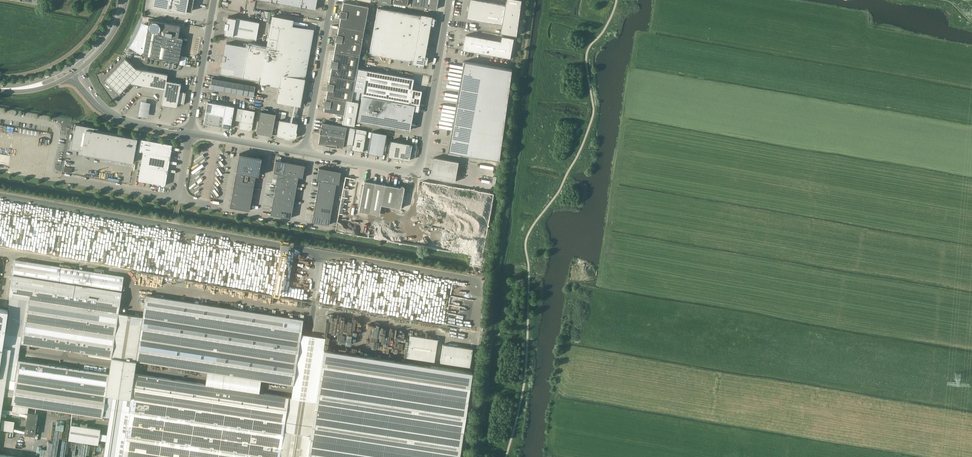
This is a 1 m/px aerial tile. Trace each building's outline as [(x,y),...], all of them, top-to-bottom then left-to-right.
[(153,6),(186,12),(186,10),(189,11),(191,0),(154,0),(153,6)] [(271,1),(271,2),(276,3),(276,2),(300,7),(305,8),(315,9),(317,0),(264,0),(271,1)] [(424,7),(436,9),(438,0),(425,0),(424,7)] [(517,35),(522,8),(521,7),(522,0),(507,0),(506,5),(479,0),(470,0),(467,18),(502,25),(501,32),(517,35)] [(341,17),(339,25),(364,29),(368,7),(343,2),(342,11),(341,10),(340,16),(341,17)] [(369,54),(426,64),(428,57),(421,56),(427,24),(433,25),(434,18),(378,8),(369,54)] [(221,73),(259,80),(261,80),(260,82),(280,85),(277,101),(299,105),(313,30),(291,26),(292,20),(273,16),(267,46),(249,42),(248,47),(226,43),(224,55),(223,60),(221,73)] [(224,34),(256,40),(259,22),(236,18),(227,17),(226,23),(225,23),(224,27),(226,28),(224,34)] [(148,26),(142,24),(141,26),(141,28),(140,29),(139,33),(137,36),(136,38),(135,39),(134,41),(133,43),(131,46),(141,52),(142,50),(144,50),(143,55),(178,62),(183,38),(178,37),(180,25),(149,20),(148,26)] [(336,41),(334,51),(359,55),(364,29),(339,25),(337,35),(336,41)] [(501,41),(466,35),(463,50),(511,58),(514,43),(514,38),(502,36),(501,41)] [(332,66),(330,76),(355,81),(357,68),(359,55),(334,51),(333,60),(332,60),(331,66),(332,66)] [(180,91),(181,83),(166,80),(167,74),(136,68),(125,58),(104,80),(119,94),(129,83),(164,89),(162,104),(177,107),(178,103),(184,104),(186,92),(180,91)] [(463,65),(464,65),(456,110),(453,131),(451,131),(451,134),(452,134),(449,151),(500,160),(506,119),(513,69),(465,61),(464,61),(463,65)] [(359,95),(362,95),(419,106),(422,90),(412,89),(414,79),(366,70),(357,68),(355,81),(353,91),(360,92),(359,95)] [(326,96),(347,100),(351,100),(353,91),(355,81),(330,76),(329,83),(328,83),(327,89),(328,89),(326,96)] [(210,88),(253,96),(255,86),(212,78),(210,88)] [(353,91),(351,100),(351,101),(358,102),(359,95),(360,92),(353,91)] [(419,106),(362,95),(357,121),(409,130),(412,110),(418,111),(419,106)] [(351,100),(347,100),(326,96),(326,100),(325,100),(324,106),(324,111),(344,114),(342,123),(354,125),(358,102),(351,101),(351,100)] [(152,104),(142,102),(141,104),(141,109),(140,115),(139,117),(149,119),(150,117),(151,111),(152,106),(152,104)] [(206,111),(206,113),(223,116),(225,105),(208,102),(207,103),(208,103),(206,111)] [(225,105),(223,116),(221,126),(229,128),(230,128),(234,106),(225,105)] [(241,121),(239,128),(244,129),(247,130),(251,131),(255,111),(237,108),(235,120),(241,121)] [(257,133),(272,136),(276,114),(260,111),(257,133)] [(218,126),(221,126),(223,116),(206,113),(204,123),(218,126)] [(296,132),(297,132),(296,131),(298,123),(279,120),(276,136),(283,137),(283,138),(284,138),(290,139),(291,139),(292,139),(293,138),(294,137),(295,137),(296,136),(296,132)] [(322,123),(321,128),(320,127),(319,133),(320,133),(318,143),(324,144),(324,145),(337,147),(343,148),(346,127),(322,123)] [(133,163),(137,138),(94,130),(94,127),(87,126),(86,127),(83,127),(84,126),(75,124),(73,134),(74,134),(74,139),(72,139),(70,149),(79,150),(79,149),(82,150),(82,154),(133,163)] [(351,150),(363,152),(367,130),(350,127),(347,144),(352,145),(351,150)] [(368,153),(382,156),(386,134),(372,131),(368,153)] [(138,151),(143,152),(170,157),(172,144),(140,139),(138,151)] [(390,140),(388,156),(409,160),(412,144),(390,140)] [(143,152),(141,165),(152,167),(168,170),(170,157),(143,152)] [(239,153),(230,207),(249,211),(255,175),(258,175),(261,157),(239,153)] [(429,177),(456,182),(459,162),(434,157),(431,173),(430,172),(430,173),(431,173),(431,177),(429,176),(429,177)] [(278,173),(274,196),(270,214),(291,218),(298,177),(303,178),(305,165),(276,160),(273,172),(278,173)] [(138,180),(149,182),(152,167),(141,165),(138,180)] [(152,167),(149,182),(165,185),(168,170),(152,167)] [(319,181),(316,198),(312,222),(329,225),(336,184),(339,184),(341,171),(319,168),(317,180),(319,181)] [(359,206),(360,206),(359,211),(379,215),(381,205),(400,208),(404,188),(404,187),(404,186),(403,186),(402,186),(401,186),(400,187),(364,181),(363,186),(362,185),(361,185),(361,186),(358,205),(358,206),(359,206)] [(2,346),(5,332),(6,333),(21,335),(22,335),(21,343),(46,346),(51,347),(82,352),(87,353),(112,357),(136,361),(172,366),(177,367),(251,378),(255,379),(293,385),(294,376),(295,372),(298,354),(299,349),(303,319),(285,316),(281,316),(249,311),(244,310),(213,305),(208,304),(177,300),(172,299),(159,297),(154,296),(146,295),(145,303),(144,309),(143,315),(119,311),(120,304),(120,299),(124,276),(123,276),(16,259),(8,310),(0,309),(0,346),(2,346)] [(435,361),(438,339),(410,335),(407,357),(435,361)] [(470,367),(473,349),(443,344),(440,362),(470,367)] [(4,395),(13,396),(12,403),(102,417),(109,373),(18,359),(15,380),(6,379),(11,348),(2,346),(0,346),(0,421),(4,395)] [(472,372),(324,349),(316,401),(307,456),(459,456),(472,372)] [(289,397),(134,373),(121,456),(280,456),(289,397)] [(28,412),(25,434),(34,435),(38,413),(28,412)] [(68,439),(98,444),(101,429),(71,424),(68,439)]
